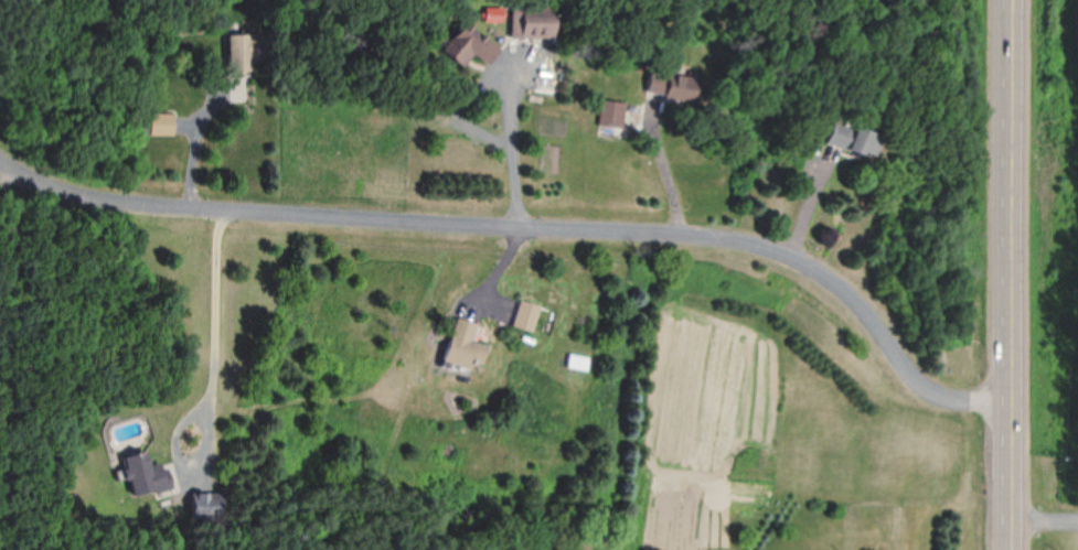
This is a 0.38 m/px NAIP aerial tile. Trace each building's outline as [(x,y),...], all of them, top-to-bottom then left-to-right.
[(507,36),(550,36),(550,6),(507,6),(507,36)] [(472,53),(487,64),(499,48),(461,19),(439,49),(462,66),(472,53)] [(249,102),(248,59),(263,58),(262,31),(227,32),(229,102),(249,102)] [(694,76),(648,70),(644,95),(691,101),(694,76)] [(599,126),(623,127),(624,101),(600,99),(599,126)] [(172,136),(172,112),(148,112),(148,136),(172,136)] [(824,143),(873,156),(879,134),(830,121),(824,143)] [(539,305),(519,299),(511,325),(532,331),(539,305)] [(482,363),(487,345),(470,340),(475,323),(454,316),(441,360),(469,368),(472,359),(482,363)] [(588,357),(570,353),(567,365),(585,369),(588,357)] [(120,455),(130,496),(176,485),(170,459),(148,464),(144,449),(120,455)] [(191,492),(191,518),(221,518),(221,492),(191,492)]
